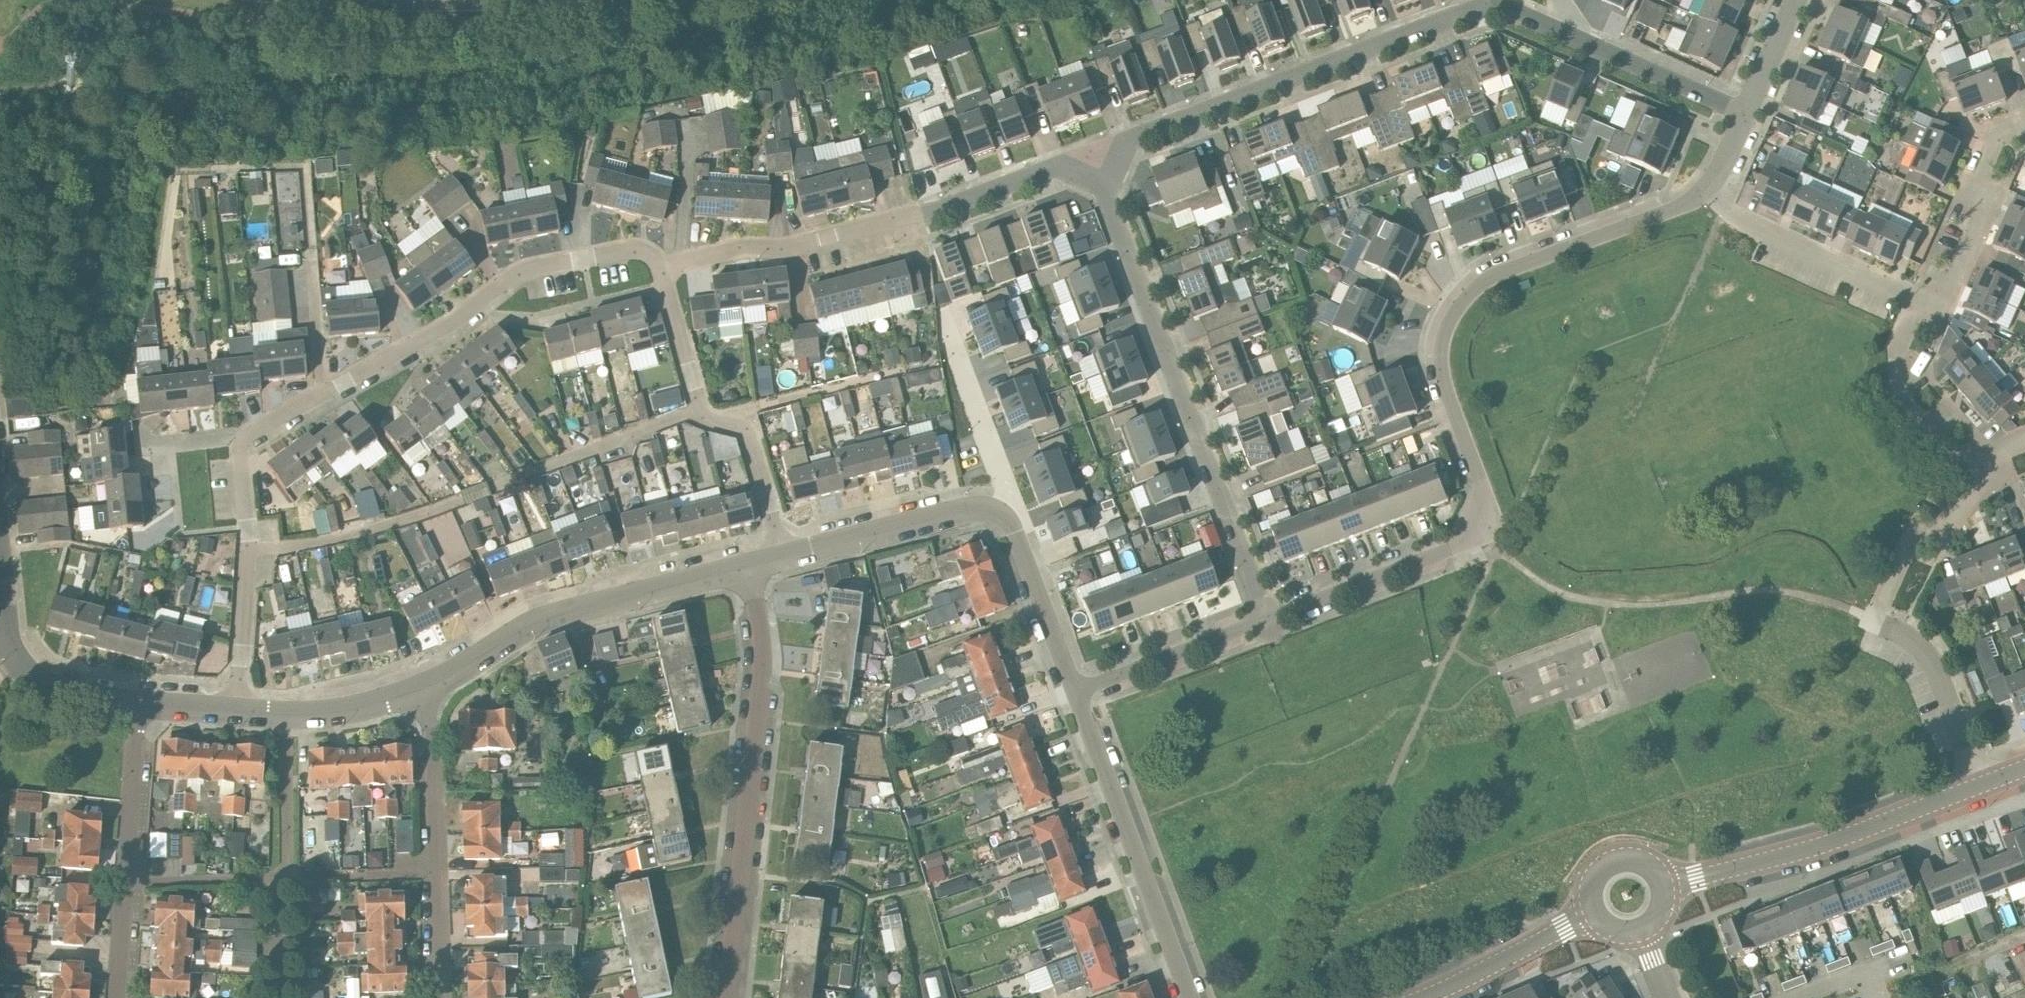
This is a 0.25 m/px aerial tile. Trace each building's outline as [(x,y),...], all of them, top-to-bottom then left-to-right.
[(1333,4),(1331,0),(1288,0),(1302,36),(1301,36),(1301,37),(1306,35),(1307,38),(1306,38),(1306,39),(1325,32),(1324,31),(1324,32),(1323,29),(1327,27),(1327,26),(1326,26),(1319,7),(1330,3),(1331,5),(1333,4)] [(1347,20),(1351,18),(1352,21),(1351,21),(1351,23),(1370,16),(1370,14),(1368,15),(1367,12),(1371,11),(1367,0),(1340,0),(1347,20)] [(1603,1),(1624,11),(1629,0),(1604,0),(1603,1)] [(1646,0),(1636,22),(1647,27),(1657,5),(1646,0)] [(1689,13),(1695,16),(1695,17),(1706,22),(1706,21),(1733,32),(1733,31),(1741,14),(1709,0),(1708,0),(1696,0),(1689,13)] [(1709,0),(1741,14),(1747,0),(1708,0),(1709,0)] [(1879,1),(1880,0),(1863,0),(1860,6),(1887,18),(1908,27),(1913,16),(1879,1)] [(1282,44),(1286,43),(1272,6),(1249,14),(1246,5),(1231,11),(1241,38),(1243,37),(1243,36),(1254,32),(1261,52),(1265,51),(1267,53),(1265,53),(1265,55),(1285,48),(1284,46),(1283,47),(1282,44)] [(1657,5),(1647,27),(1658,32),(1668,11),(1657,5)] [(1829,29),(1873,49),(1882,28),(1886,18),(1898,23),(1887,18),(1860,6),(1856,17),(1838,9),(1829,29)] [(1962,8),(1952,12),(1957,24),(1968,20),(1962,8)] [(1687,32),(1687,33),(1730,53),(1739,34),(1733,31),(1733,32),(1706,21),(1706,22),(1695,17),(1687,32)] [(1241,58),(1240,59),(1227,23),(1204,31),(1200,22),(1186,27),(1196,55),(1198,54),(1198,52),(1209,48),(1216,68),(1215,68),(1216,69),(1220,67),(1221,70),(1220,70),(1221,71),(1239,65),(1239,63),(1238,64),(1237,61),(1242,59),(1241,58)] [(1864,69),(1873,49),(1829,29),(1820,50),(1838,58),(1833,68),(1859,80),(1864,69)] [(1687,33),(1678,52),(1690,57),(1722,72),(1730,53),(1687,33)] [(2013,50),(2008,38),(1997,42),(2008,71),(2019,66),(2024,83),(2024,46),(2013,50)] [(1153,70),(1164,65),(1172,86),(1176,85),(1176,87),(1175,88),(1175,89),(1195,81),(1194,80),(1193,81),(1192,78),(1196,77),(1182,40),(1159,48),(1155,39),(1141,45),(1151,72),(1153,71),(1153,70)] [(1973,74),(1986,109),(2007,101),(1997,75),(2008,71),(1997,42),(1986,46),(1994,67),(1973,74)] [(1454,66),(1473,117),(1490,111),(1485,96),(1487,95),(1483,86),(1513,75),(1506,58),(1496,62),(1490,45),(1468,53),(1471,61),(1456,67),(1455,66),(1454,66)] [(913,59),(923,55),(932,52),(930,47),(911,54),(913,59)] [(932,52),(923,55),(928,67),(936,63),(932,52)] [(1096,62),(1107,89),(1108,88),(1107,87),(1118,82),(1126,102),(1125,102),(1125,103),(1129,102),(1130,104),(1129,105),(1130,106),(1148,99),(1148,98),(1147,98),(1146,96),(1151,94),(1150,93),(1136,57),(1113,66),(1110,57),(1096,62)] [(1064,84),(1079,122),(1090,118),(1090,117),(1102,112),(1094,92),(1105,87),(1106,89),(1107,89),(1096,62),(1083,66),(1087,75),(1064,84)] [(1456,124),(1473,117),(1454,66),(1453,67),(1453,68),(1437,73),(1435,66),(1414,74),(1427,107),(1446,100),(1449,110),(1451,109),(1456,124)] [(1577,125),(1587,101),(1576,96),(1585,76),(1563,67),(1548,103),(1569,112),(1566,120),(1577,125)] [(1859,80),(1833,68),(1828,79),(1803,68),(1794,88),(1839,108),(1841,109),(1849,88),(1854,90),(1859,80)] [(1965,117),(1986,109),(1973,74),(1952,82),(1948,70),(1937,74),(1940,84),(1948,102),(1958,98),(1965,117)] [(1408,115),(1427,107),(1414,74),(1394,81),(1396,89),(1381,95),(1380,94),(1379,94),(1398,145),(1416,139),(1410,124),(1412,123),(1408,115)] [(794,79),(797,90),(810,86),(807,75),(794,79)] [(798,100),(794,80),(771,85),(776,105),(798,100)] [(835,81),(824,83),(827,97),(838,94),(835,81)] [(1855,90),(1865,95),(1869,85),(1860,81),(1855,90)] [(1066,125),(1067,127),(1079,122),(1064,84),(1042,92),(1038,83),(1026,88),(1035,116),(1036,115),(1036,114),(1047,109),(1054,130),(1066,125)] [(706,116),(736,111),(754,109),(751,86),(702,96),(706,116)] [(1015,100),(1016,101),(995,109),(1001,127),(1008,146),(1008,147),(1032,138),(1031,137),(1024,118),(1034,114),(1035,116),(1026,88),(1013,92),(1016,100),(1015,100)] [(1830,128),(1839,108),(1794,88),(1785,109),(1803,117),(1798,127),(1816,135),(1824,139),(1828,131),(1829,128),(1830,128)] [(757,104),(770,105),(770,92),(757,91),(757,104)] [(1381,152),(1398,145),(1379,94),(1378,95),(1378,96),(1363,102),(1360,94),(1339,102),(1352,136),(1371,129),(1374,138),(1376,137),(1381,152)] [(686,99),(688,111),(701,108),(698,96),(686,99)] [(982,114),(960,122),(967,138),(973,157),(973,158),(997,150),(996,149),(989,130),(1000,125),(1001,127),(995,109),(991,99),(978,103),(982,114)] [(1334,143),(1352,136),(1339,102),(1319,110),(1322,117),(1306,123),(1306,122),(1304,123),(1324,174),(1341,167),(1335,152),(1337,152),(1334,143)] [(1638,102),(1624,134),(1635,139),(1671,154),(1680,133),(1666,127),(1671,116),(1650,107),(1638,102)] [(706,130),(738,126),(736,111),(706,116),(704,116),(706,130)] [(967,138),(960,122),(956,111),(943,115),(946,124),(925,132),(932,151),(928,153),(933,168),(938,167),(938,169),(938,170),(962,161),(961,160),(954,141),(965,137),(966,138),(967,138)] [(1477,125),(1492,119),(1489,112),(1474,118),(1477,125)] [(788,138),(785,114),(774,115),(776,139),(788,138)] [(1904,143),(1919,150),(1952,165),(1961,145),(1956,142),(1961,132),(1933,120),(1928,130),(1913,123),(1904,143)] [(643,138),(675,133),(673,121),(641,125),(643,138)] [(1307,180),(1324,174),(1304,123),(1303,123),(1303,124),(1288,130),(1285,122),(1264,130),(1277,164),(1296,157),(1299,166),(1301,165),(1307,180)] [(1783,122),(1778,132),(1788,137),(1793,127),(1783,122)] [(706,130),(708,143),(740,139),(738,126),(706,130)] [(1584,142),(1589,131),(1577,126),(1572,137),(1584,142)] [(1259,171),(1277,164),(1264,130),(1244,138),(1247,145),(1231,151),(1230,150),(1229,151),(1248,202),(1266,195),(1260,181),(1262,180),(1259,171)] [(1828,131),(1824,139),(1830,141),(1834,133),(1828,131)] [(675,133),(643,138),(645,151),(677,146),(675,133)] [(1556,147),(1564,149),(1567,137),(1560,135),(1556,147)] [(793,171),(792,167),(788,138),(776,140),(780,173),(793,171)] [(740,139),(708,143),(709,154),(742,149),(740,139)] [(1626,160),(1662,175),(1671,154),(1635,139),(1626,160)] [(767,174),(780,173),(776,140),(763,141),(767,174)] [(1457,151),(1455,144),(1449,140),(1441,143),(1445,155),(1457,151)] [(874,149),(882,181),(894,178),(886,146),(874,149)] [(837,158),(850,207),(874,200),(870,184),(882,181),(874,149),(862,152),(862,153),(837,158)] [(1952,165),(1919,150),(1905,182),(1933,194),(1938,184),(1943,186),(1952,165)] [(592,205),(615,211),(624,177),(600,171),(604,157),(592,153),(589,166),(584,185),(596,188),(592,205)] [(1420,164),(1418,157),(1411,154),(1403,157),(1408,168),(1420,164)] [(1761,207),(1782,216),(1785,211),(1784,211),(1796,184),(1797,184),(1799,179),(1802,172),(1801,172),(1803,168),(1772,154),(1755,191),(1766,196),(1761,207)] [(1174,164),(1192,209),(1193,213),(1208,208),(1209,211),(1223,206),(1216,190),(1223,187),(1212,157),(1209,158),(1210,160),(1199,164),(1196,156),(1174,164)] [(827,212),(850,207),(837,158),(826,161),(824,160),(817,161),(815,164),(815,165),(815,164),(827,212)] [(330,162),(317,163),(319,179),(331,178),(330,162)] [(803,218),(827,212),(815,164),(813,162),(792,167),(793,171),(793,178),(803,218)] [(695,218),(719,220),(721,185),(707,184),(708,165),(693,164),(692,186),(697,186),(696,198),(695,218)] [(1192,209),(1174,164),(1153,172),(1156,180),(1142,185),(1151,208),(1165,202),(1170,217),(1192,209)] [(1535,180),(1548,217),(1570,209),(1566,198),(1589,189),(1580,165),(1557,173),(1556,173),(1535,180)] [(1384,177),(1381,169),(1375,167),(1367,170),(1371,182),(1384,177)] [(441,183),(460,209),(470,201),(451,175),(441,183)] [(1315,187),(1326,183),(1323,175),(1311,179),(1315,187)] [(511,178),(513,191),(524,188),(521,176),(511,178)] [(615,211),(637,216),(646,183),(624,177),(615,211)] [(211,179),(195,180),(195,188),(211,188),(211,179)] [(263,179),(249,180),(251,197),(264,196),(263,179)] [(1792,221),(1813,230),(1830,192),(1799,179),(1797,184),(1796,184),(1784,211),(1785,211),(1795,215),(1792,221)] [(1507,207),(1510,218),(1523,214),(1527,225),(1548,217),(1535,180),(1513,188),(1514,189),(1501,194),(1507,207)] [(528,204),(535,238),(559,233),(555,216),(568,214),(564,194),(562,182),(549,185),(552,200),(528,204)] [(430,190),(450,216),(460,209),(441,183),(430,190)] [(646,183),(637,216),(662,223),(671,189),(646,183)] [(1467,205),(1481,242),(1502,234),(1494,212),(1507,207),(1501,194),(1498,183),(1485,187),(1464,195),(1467,205)] [(719,220),(743,221),(745,187),(721,185),(719,220)] [(745,187),(743,221),(767,223),(769,188),(745,187)] [(201,219),(198,190),(190,191),(193,220),(201,219)] [(450,216),(430,190),(421,197),(440,223),(450,216)] [(1836,234),(1846,238),(1860,206),(1830,192),(1813,230),(1833,239),(1836,234)] [(239,214),(237,194),(218,196),(220,216),(239,214)] [(2017,196),(2003,228),(2024,237),(2024,199),(2017,196)] [(1424,238),(1439,232),(1430,208),(1426,198),(1412,204),(1424,238)] [(1252,201),(1255,210),(1262,208),(1259,199),(1252,201)] [(1451,228),(1459,250),(1481,242),(1467,205),(1446,213),(1443,203),(1430,208),(1439,232),(1451,228)] [(512,242),(535,238),(528,204),(505,209),(512,242)] [(408,218),(420,230),(433,218),(422,206),(408,218)] [(1041,214),(1020,221),(1020,222),(1030,248),(1038,271),(1059,264),(1074,258),(1065,235),(1074,231),(1065,206),(1046,213),(1046,214),(1041,215),(1041,214)] [(1854,248),(1874,257),(1891,220),(1860,206),(1846,238),(1856,243),(1854,248)] [(487,247),(512,242),(505,209),(481,214),(487,247)] [(1249,213),(1239,217),(1244,229),(1254,225),(1249,213)] [(1336,218),(1328,221),(1331,230),(1340,227),(1336,218)] [(1891,220),(1874,257),(1895,266),(1900,255),(1910,260),(1922,233),(1891,220)] [(998,230),(977,237),(977,238),(986,263),(995,287),(1016,279),(1007,256),(1030,248),(1020,222),(1003,229),(998,231),(998,230)] [(1420,239),(1385,222),(1375,242),(1410,260),(1420,239)] [(299,233),(298,225),(290,226),(291,234),(299,233)] [(2024,275),(2024,237),(2003,228),(1994,248),(2001,251),(1996,262),(2018,272),(2024,275)] [(424,243),(455,284),(474,270),(444,229),(424,243)] [(1105,244),(1100,232),(1092,235),(1089,242),(1092,249),(1105,244)] [(1252,235),(1237,241),(1242,254),(1257,248),(1252,235)] [(954,245),(934,253),(947,290),(951,302),(952,303),(972,295),(964,271),(986,263),(977,238),(960,244),(960,245),(955,247),(954,245)] [(1188,301),(1222,288),(1214,269),(1223,265),(1222,264),(1237,258),(1231,240),(1180,260),(1180,261),(1181,261),(1187,277),(1180,280),(1188,301)] [(1400,280),(1410,260),(1375,242),(1365,263),(1360,275),(1373,282),(1383,286),(1389,274),(1400,280)] [(368,248),(380,279),(391,274),(379,243),(368,248)] [(405,257),(415,270),(435,298),(455,284),(424,243),(405,257)] [(368,283),(380,279),(368,248),(356,252),(368,283)] [(1310,254),(1299,248),(1293,259),(1305,265),(1310,254)] [(304,255),(285,256),(285,267),(304,266),(304,255)] [(1078,261),(1055,270),(1059,282),(1064,280),(1072,301),(1110,287),(1110,286),(1102,266),(1083,273),(1078,261)] [(914,310),(927,307),(916,262),(903,265),(878,271),(887,303),(890,315),(914,310)] [(1984,270),(1975,290),(2005,303),(2014,283),(2013,282),(2018,272),(1996,262),(1991,273),(1984,270)] [(255,286),(286,283),(285,270),(254,274),(255,286)] [(415,270),(395,285),(415,312),(435,298),(415,270)] [(1353,287),(1343,308),(1379,325),(1389,304),(1367,294),(1373,282),(1360,275),(1350,270),(1344,283),(1353,287)] [(791,323),(787,290),(785,271),(760,274),(764,306),(777,305),(779,324),(791,323)] [(864,309),(887,303),(878,271),(856,277),(864,309)] [(741,309),(764,306),(760,274),(737,276),(741,309)] [(717,312),(741,309),(737,276),(713,279),(715,296),(702,298),(706,329),(718,327),(717,312)] [(842,315),(864,309),(856,277),(833,283),(842,315)] [(165,281),(155,282),(156,289),(166,288),(165,281)] [(257,300),(288,297),(286,283),(255,286),(257,300)] [(845,327),(842,315),(833,283),(810,289),(818,321),(822,333),(845,327)] [(1110,287),(1072,301),(1080,322),(1075,324),(1080,336),(1103,327),(1099,315),(1118,307),(1110,287)] [(330,339),(354,336),(351,302),(335,304),(334,288),(320,289),(322,309),(327,309),(330,339)] [(1208,336),(1260,317),(1258,314),(1253,300),(1252,298),(1238,304),(1237,302),(1228,305),(1222,288),(1188,301),(1195,321),(1203,318),(1209,333),(1208,334),(1208,336)] [(987,309),(968,317),(975,338),(1014,323),(1006,303),(1011,301),(1006,289),(983,298),(987,309)] [(947,290),(935,295),(939,306),(951,302),(947,290)] [(1961,322),(1984,332),(1989,320),(1996,324),(2005,303),(1975,290),(1961,322)] [(1271,309),(1266,295),(1253,300),(1258,314),(1271,309)] [(258,312),(289,308),(288,297),(257,300),(258,312)] [(694,331),(706,329),(702,298),(690,300),(694,331)] [(351,302),(354,336),(379,334),(375,301),(351,302)] [(668,344),(660,313),(645,318),(640,301),(615,307),(623,336),(628,355),(668,344)] [(156,321),(155,304),(151,304),(145,322),(156,321)] [(598,343),(623,336),(615,307),(591,314),(598,343)] [(289,308),(258,312),(259,323),(291,320),(289,308)] [(1333,328),(1369,345),(1379,325),(1343,308),(1333,328)] [(600,351),(598,343),(591,314),(580,316),(582,324),(568,328),(576,357),(600,351)] [(1216,376),(1250,363),(1243,345),(1251,341),(1251,339),(1266,334),(1265,332),(1260,317),(1208,336),(1209,336),(1215,351),(1208,354),(1208,355),(1216,376)] [(1945,372),(1959,390),(1984,368),(1970,352),(1962,342),(1966,338),(1963,335),(1971,328),(1951,318),(1937,353),(1942,357),(1934,365),(1936,380),(1945,372)] [(1014,323),(975,338),(983,359),(984,358),(1003,351),(1008,363),(1031,354),(1026,342),(1022,344),(1014,323)] [(803,325),(807,358),(808,358),(818,357),(815,324),(803,325)] [(795,360),(807,358),(803,325),(791,326),(795,360)] [(496,367),(500,364),(516,352),(498,328),(477,343),(496,367)] [(551,364),(576,357),(568,328),(543,334),(551,364)] [(277,346),(281,380),(306,378),(303,355),(309,355),(306,329),(276,332),(277,346)] [(231,339),(233,361),(237,395),(260,393),(259,383),(257,360),(255,349),(253,349),(252,337),(231,339)] [(1131,340),(1092,354),(1100,375),(1139,361),(1138,360),(1131,340)] [(205,341),(195,341),(196,349),(206,348),(205,341)] [(475,383),(496,367),(477,343),(457,358),(475,383)] [(259,383),(281,380),(277,346),(255,349),(257,360),(259,383)] [(883,351),(887,366),(900,363),(897,347),(883,351)] [(902,351),(906,365),(921,362),(918,347),(902,351)] [(160,362),(160,366),(169,365),(167,351),(160,352),(159,352),(160,362)] [(455,398),(475,383),(457,358),(437,373),(455,398)] [(1329,359),(1315,364),(1320,383),(1335,378),(1329,359)] [(213,398),(237,395),(233,361),(206,364),(207,374),(210,373),(213,398)] [(1139,361),(1100,375),(1108,396),(1146,382),(1146,380),(1139,361)] [(141,415),(166,413),(162,379),(161,379),(160,366),(160,362),(136,365),(141,415)] [(865,363),(857,365),(860,375),(868,372),(865,363)] [(1015,383),(996,391),(1003,411),(1042,396),(1034,377),(1039,375),(1034,363),(1011,372),(1015,383)] [(1238,410),(1288,392),(1281,374),(1266,380),(1265,378),(1257,381),(1250,363),(1216,376),(1224,396),(1231,393),(1237,408),(1236,408),(1237,411),(1238,410)] [(1365,385),(1373,406),(1410,392),(1402,371),(1380,379),(1375,367),(1350,376),(1355,389),(1365,385)] [(1959,390),(1973,406),(1998,385),(1984,368),(1959,390)] [(210,373),(207,374),(186,376),(190,410),(214,407),(213,398),(210,373)] [(460,404),(455,398),(437,373),(427,381),(432,387),(421,396),(439,420),(460,404)] [(920,387),(917,373),(906,376),(909,389),(920,387)] [(1073,385),(1084,381),(1082,374),(1070,378),(1073,385)] [(166,413),(190,410),(186,376),(162,379),(166,413)] [(892,393),(900,391),(897,378),(889,380),(892,393)] [(1084,381),(1073,385),(1076,393),(1087,389),(1084,381)] [(1310,385),(1298,389),(1303,402),(1315,397),(1310,385)] [(2017,428),(2009,420),(2021,411),(1998,385),(1973,406),(1988,423),(1994,418),(2006,433),(2017,428)] [(774,396),(773,386),(760,387),(761,398),(774,396)] [(679,390),(665,394),(668,408),(682,404),(679,390)] [(843,406),(850,404),(847,391),(839,393),(843,406)] [(900,391),(892,393),(895,406),(903,404),(900,391)] [(735,404),(737,397),(732,392),(725,393),(723,400),(727,405),(735,404)] [(1244,450),(1278,438),(1271,419),(1280,415),(1279,414),(1294,408),(1288,392),(1238,410),(1244,426),(1236,429),(1244,450)] [(1373,406),(1382,427),(1387,440),(1411,430),(1407,418),(1418,413),(1410,392),(1373,406)] [(636,408),(644,406),(641,393),(633,395),(636,408)] [(520,410),(527,405),(519,394),(512,399),(520,410)] [(1042,396),(1003,411),(1011,432),(1031,425),(1036,437),(1059,428),(1046,395),(1042,396)] [(443,426),(442,424),(439,420),(421,396),(411,402),(416,409),(405,417),(423,441),(443,426)] [(7,420),(34,416),(34,410),(26,399),(6,401),(7,420)] [(793,418),(801,416),(798,403),(790,405),(793,418)] [(850,404),(843,406),(846,419),(854,417),(850,404)] [(527,405),(520,410),(528,421),(535,415),(527,405)] [(644,406),(636,408),(640,421),(648,419),(644,406)] [(1135,409),(1111,418),(1116,430),(1120,428),(1128,449),(1166,435),(1159,414),(1139,421),(1135,409)] [(589,427),(598,424),(594,411),(586,414),(589,427)] [(954,432),(950,415),(939,418),(942,434),(954,432)] [(801,416),(793,418),(797,431),(804,429),(801,416)] [(402,457),(423,441),(405,417),(384,433),(402,457)] [(351,452),(356,458),(361,454),(377,442),(359,418),(347,427),(343,420),(333,427),(352,451),(351,452)] [(931,422),(905,428),(917,472),(942,466),(931,422)] [(598,424),(589,427),(593,440),(601,438),(598,424)] [(331,466),(351,452),(352,451),(333,427),(322,435),(318,429),(308,436),(331,466)] [(881,434),(883,440),(882,440),(892,479),(917,472),(905,428),(905,429),(905,428),(881,434)] [(485,446),(492,441),(483,430),(477,436),(485,446)] [(29,446),(36,446),(48,444),(61,443),(60,431),(39,433),(28,434),(29,446)] [(82,461),(126,456),(123,432),(76,437),(79,461),(82,461)] [(541,454),(549,449),(538,432),(531,437),(541,454)] [(1347,432),(1335,437),(1341,454),(1354,449),(1347,432)] [(1166,435),(1128,449),(1136,470),(1131,472),(1136,485),(1159,476),(1155,463),(1174,456),(1166,435)] [(322,479),(333,470),(331,467),(331,466),(308,436),(288,451),(306,475),(314,468),(322,479)] [(1414,436),(1402,440),(1408,453),(1419,448),(1414,436)] [(1043,458),(1024,465),(1032,486),(1070,471),(1062,451),(1067,449),(1062,437),(1039,446),(1043,458)] [(704,454),(713,452),(709,438),(701,440),(704,454)] [(1278,438),(1244,450),(1252,470),(1260,468),(1265,483),(1265,484),(1265,485),(1316,466),(1309,448),(1294,454),(1294,452),(1285,456),(1278,438)] [(652,455),(660,453),(657,440),(649,442),(652,455)] [(875,475),(877,483),(892,479),(882,440),(858,447),(866,477),(875,475)] [(492,441),(485,446),(493,457),(500,452),(492,441)] [(48,444),(52,476),(63,474),(61,443),(48,444)] [(39,477),(52,476),(48,444),(36,446),(39,477)] [(1391,444),(1381,447),(1384,454),(1393,451),(1391,444)] [(26,478),(39,477),(36,446),(29,446),(23,447),(26,478)] [(14,479),(26,478),(23,447),(11,448),(14,479)] [(480,447),(468,456),(478,469),(490,460),(480,447)] [(835,462),(836,462),(843,491),(859,487),(857,479),(866,477),(858,447),(833,453),(835,462)] [(301,479),(306,475),(288,451),(267,466),(285,491),(301,479)] [(713,452),(704,454),(707,466),(716,464),(713,452)] [(660,453),(652,455),(656,468),(664,466),(660,453)] [(106,483),(106,482),(129,479),(126,456),(82,461),(85,486),(96,485),(106,483)] [(1332,460),(1321,464),(1326,475),(1343,468),(1339,457),(1332,460)] [(444,478),(451,473),(442,461),(435,466),(444,478)] [(843,491),(836,462),(835,462),(811,468),(818,498),(843,491)] [(596,482),(604,479),(600,466),(592,469),(596,482)] [(793,504),(818,498),(811,468),(786,475),(793,504)] [(1415,475),(1428,509),(1449,502),(1436,468),(1415,475)] [(372,487),(379,482),(371,471),(364,476),(372,487)] [(1070,471),(1032,486),(1040,507),(1059,500),(1064,511),(1087,502),(1083,491),(1078,492),(1070,471)] [(1150,508),(1140,511),(1146,529),(1183,515),(1177,498),(1189,494),(1188,493),(1181,472),(1142,486),(1150,508)] [(451,473),(444,478),(452,488),(459,482),(451,473)] [(1408,517),(1428,509),(1415,475),(1395,483),(1408,517)] [(106,482),(106,483),(108,507),(141,504),(138,478),(129,479),(106,482)] [(534,493),(542,490),(538,478),(530,481),(534,493)] [(604,479),(596,482),(600,495),(608,492),(604,479)] [(1317,481),(1305,485),(1308,493),(1320,489),(1317,481)] [(379,482),(372,487),(379,497),(386,492),(379,482)] [(1388,525),(1408,517),(1395,483),(1375,491),(1388,525)] [(491,498),(486,484),(467,490),(471,505),(491,498)] [(1282,487),(1272,490),(1275,498),(1285,495),(1282,487)] [(542,490),(534,493),(539,506),(547,503),(542,490)] [(1305,490),(1297,493),(1300,500),(1308,497),(1305,490)] [(1367,533),(1388,525),(1375,491),(1355,499),(1367,533)] [(721,500),(729,530),(754,523),(746,494),(721,500)] [(57,530),(69,529),(66,498),(54,499),(57,530)] [(44,532),(57,530),(54,499),(41,501),(44,532)] [(1347,540),(1367,533),(1355,499),(1334,506),(1347,540)] [(704,536),(729,530),(721,500),(697,507),(704,536)] [(1115,507),(1112,500),(1101,504),(1104,512),(1115,507)] [(32,533),(38,533),(44,532),(41,501),(29,502),(32,533)] [(19,535),(32,533),(29,502),(16,503),(19,535)] [(108,507),(109,511),(111,530),(143,527),(141,504),(108,507)] [(330,532),(327,519),(335,517),(332,505),(324,507),(324,510),(312,513),(317,535),(330,532)] [(662,538),(664,546),(679,542),(672,513),(670,505),(645,512),(652,541),(662,538)] [(1314,514),(1327,548),(1347,540),(1334,506),(1314,514)] [(679,542),(704,536),(697,507),(672,513),(679,542)] [(1046,523),(1054,545),(1093,530),(1084,508),(1046,523)] [(492,525),(500,522),(496,509),(487,513),(492,525)] [(628,547),(652,541),(645,512),(620,518),(628,547)] [(1307,556),(1327,548),(1314,514),(1294,522),(1307,556)] [(327,519),(330,532),(339,530),(336,517),(335,517),(327,519)] [(579,527),(590,556),(614,547),(603,517),(579,527)] [(1269,521),(1260,524),(1263,532),(1272,529),(1269,521)] [(461,526),(471,551),(482,546),(473,522),(461,526)] [(500,522),(492,525),(497,538),(505,535),(500,522)] [(1294,522),(1273,530),(1286,564),(1307,556),(1294,522)] [(556,536),(569,572),(584,567),(581,559),(590,556),(579,527),(556,536)] [(44,532),(38,533),(39,545),(70,542),(69,529),(57,530),(44,532)] [(545,581),(569,572),(556,536),(555,536),(552,529),(529,538),(534,552),(535,553),(545,581)] [(1163,534),(1153,537),(1156,545),(1165,541),(1163,534)] [(425,551),(433,547),(427,535),(419,540),(425,551)] [(1141,535),(1131,538),(1134,549),(1144,545),(1141,535)] [(216,541),(203,538),(200,553),(212,556),(216,541)] [(1218,538),(1204,543),(1207,552),(1221,547),(1218,538)] [(2022,552),(2017,539),(1995,548),(2006,578),(2024,571),(2024,551),(2022,552)] [(175,540),(172,550),(183,553),(185,543),(175,540)] [(961,576),(990,566),(985,552),(982,553),(979,545),(935,561),(943,582),(961,576)] [(433,547),(425,551),(431,563),(439,559),(433,547)] [(1985,586),(2006,578),(1995,548),(1973,556),(1985,586)] [(1110,552),(1101,555),(1104,564),(1113,560),(1110,552)] [(85,565),(93,567),(97,555),(88,553),(85,565)] [(510,562),(521,590),(545,581),(535,553),(510,562)] [(374,570),(382,569),(379,556),(371,557),(374,570)] [(1186,563),(1184,563),(1197,597),(1218,590),(1205,556),(1204,556),(1186,563)] [(1963,595),(1985,586),(1973,556),(1952,564),(1956,577),(1945,582),(1955,609),(1967,604),(1963,595)] [(1079,561),(1082,571),(1083,571),(1093,568),(1090,557),(1079,561)] [(278,559),(278,580),(295,580),(295,559),(278,559)] [(322,572),(330,570),(327,559),(319,560),(322,572)] [(497,599),(521,590),(510,562),(505,564),(487,571),(497,599)] [(822,570),(826,582),(854,575),(851,563),(822,570)] [(1184,563),(1164,571),(1177,605),(1195,598),(1197,597),(1184,563)] [(93,567),(85,565),(81,577),(90,579),(93,567)] [(948,593),(952,605),(998,588),(990,566),(961,576),(964,584),(963,584),(964,588),(948,593)] [(382,569),(374,570),(377,583),(385,582),(382,569)] [(330,570),(322,572),(325,588),(334,586),(330,570)] [(132,584),(141,586),(144,573),(135,571),(132,584)] [(1164,571),(1144,579),(1157,613),(1175,606),(1177,605),(1164,571)] [(448,586),(461,613),(484,601),(471,574),(448,586)] [(183,590),(191,592),(194,579),(186,577),(183,590)] [(891,580),(879,583),(878,584),(882,599),(903,593),(899,578),(891,580)] [(1144,579),(1123,587),(1136,621),(1155,614),(1157,613),(1144,579)] [(1098,581),(1077,589),(1082,602),(1095,636),(1113,629),(1116,629),(1103,595),(1098,581)] [(1944,603),(1952,600),(1945,582),(1937,585),(1944,603)] [(141,586),(132,584),(129,597),(137,599),(141,586)] [(275,599),(284,597),(281,584),(272,585),(275,599)] [(110,594),(117,595),(119,586),(112,585),(110,594)] [(439,625),(461,613),(448,586),(425,598),(439,625)] [(1123,587),(1103,595),(1116,629),(1135,621),(1136,621),(1123,587)] [(957,613),(971,608),(976,620),(1006,610),(998,588),(952,605),(924,614),(929,629),(958,618),(957,613)] [(191,592),(183,590),(180,603),(188,605),(191,592)] [(826,621),(855,625),(859,596),(829,592),(826,621)] [(284,597),(275,599),(279,612),(287,610),(284,597)] [(416,637),(439,625),(425,598),(402,610),(416,637)] [(47,628),(72,634),(79,605),(55,599),(47,628)] [(79,644),(95,648),(103,617),(104,611),(79,605),(72,634),(81,637),(79,644)] [(662,651),(691,644),(684,615),(655,622),(662,651)] [(2007,630),(2011,628),(2006,616),(1997,620),(2002,632),(2007,630)] [(95,648),(120,655),(127,624),(103,617),(95,648)] [(365,626),(372,657),(397,651),(390,620),(365,626)] [(822,649),(851,653),(855,625),(826,621),(822,649)] [(160,665),(162,657),(171,659),(179,630),(153,623),(150,630),(152,630),(144,661),(160,665)] [(127,624),(120,655),(144,661),(152,630),(150,630),(127,624)] [(330,658),(331,666),(347,662),(340,631),(339,625),(314,631),(321,660),(330,658)] [(2011,628),(2007,630),(2010,637),(2023,632),(2020,625),(2011,628)] [(347,662),(372,657),(365,626),(340,631),(347,662)] [(901,636),(898,626),(888,630),(890,640),(901,636)] [(179,630),(171,659),(196,666),(203,636),(184,631),(179,630)] [(289,637),(296,666),(321,660),(314,631),(289,637)] [(550,684),(585,669),(583,632),(564,637),(537,647),(550,684)] [(613,632),(593,636),(599,665),(620,660),(613,632)] [(944,673),(950,671),(997,654),(990,636),(963,646),(965,653),(940,663),(944,673)] [(289,637),(283,638),(264,642),(271,672),(296,666),(289,637)] [(1999,656),(1991,637),(1986,639),(1974,644),(1973,644),(1996,705),(2011,699),(2018,717),(2024,714),(2024,675),(2024,674),(2005,682),(2002,675),(2000,676),(1993,658),(1999,656)] [(1563,652),(1571,670),(1573,669),(1578,680),(1589,675),(1604,707),(1610,705),(1602,687),(1613,682),(1598,648),(1587,652),(1583,643),(1563,652)] [(668,678),(697,671),(691,644),(662,651),(668,678)] [(818,678),(848,682),(851,653),(822,649),(818,678)] [(893,660),(889,687),(888,691),(889,691),(915,682),(925,679),(915,652),(893,660)] [(961,687),(1003,672),(997,654),(950,671),(944,673),(947,684),(958,680),(961,687)] [(675,705),(704,699),(697,671),(668,678),(675,705)] [(964,695),(933,707),(937,717),(1010,691),(1003,672),(961,687),(964,695)] [(943,674),(924,681),(928,692),(947,685),(943,674)] [(848,682),(818,678),(815,706),(844,710),(848,682)] [(941,732),(983,717),(984,722),(1017,710),(1010,691),(937,717),(936,718),(941,732)] [(591,698),(592,717),(605,716),(604,698),(591,698)] [(704,699),(675,705),(682,734),(711,727),(704,699)] [(888,715),(887,728),(905,723),(901,711),(888,715)] [(487,715),(487,751),(514,750),(513,714),(487,715)] [(461,751),(487,751),(487,715),(460,716),(461,751)] [(567,718),(549,718),(549,731),(567,730),(567,718)] [(605,735),(603,724),(595,726),(597,736),(605,735)] [(965,770),(1031,746),(1024,727),(997,737),(1000,745),(962,759),(965,770)] [(964,738),(941,745),(946,759),(968,751),(964,738)] [(175,813),(184,813),(186,795),(187,780),(189,746),(164,744),(162,778),(179,779),(179,785),(176,784),(176,795),(175,813)] [(196,802),(209,803),(214,748),(189,746),(187,780),(186,795),(184,813),(195,814),(196,802)] [(806,774),(835,778),(839,749),(810,746),(806,774)] [(994,770),(1007,766),(1010,774),(1037,764),(1031,746),(955,774),(960,787),(995,774),(994,770)] [(222,815),(233,816),(234,799),(233,799),(234,783),(235,783),(238,749),(214,748),(209,803),(222,803),(222,815)] [(644,783),(673,777),(667,748),(638,755),(644,783)] [(234,799),(233,816),(242,817),(244,799),(245,789),(243,789),(243,783),(261,785),(263,751),(238,749),(235,783),(234,783),(233,799),(234,799)] [(385,800),(386,800),(387,818),(396,818),(395,800),(396,800),(396,789),(393,789),(393,784),(411,783),(409,750),(384,751),(385,786),(384,786),(385,800)] [(369,791),(368,787),(384,786),(385,786),(384,751),(359,752),(361,807),(372,806),(371,790),(369,791)] [(351,791),(352,808),(361,807),(359,752),(335,753),(337,788),(338,788),(353,787),(354,791),(351,791)] [(338,803),(339,803),(338,788),(337,788),(335,753),(310,755),(311,789),(329,788),(329,793),(327,793),(327,804),(328,804),(329,821),(338,821),(338,803)] [(487,760),(487,771),(496,771),(496,759),(487,760)] [(478,772),(487,771),(487,760),(478,760),(478,772)] [(558,760),(548,760),(548,785),(558,785),(558,760)] [(988,803),(1044,782),(1037,764),(1010,774),(1013,782),(984,792),(984,790),(973,794),(977,807),(988,803)] [(803,803),(832,807),(835,778),(806,774),(803,803)] [(650,811),(679,805),(673,777),(644,783),(650,811)] [(544,778),(513,780),(514,789),(544,787),(544,778)] [(1020,802),(1023,812),(1051,801),(1044,782),(988,803),(977,807),(981,818),(990,815),(991,813),(1020,802)] [(170,784),(155,783),(154,798),(169,799),(170,784)] [(913,789),(900,793),(905,808),(918,803),(913,789)] [(41,795),(17,794),(16,812),(40,813),(41,795)] [(896,796),(888,798),(892,810),(900,807),(896,796)] [(378,818),(387,818),(385,800),(377,801),(378,818)] [(339,803),(338,803),(338,821),(348,821),(347,802),(339,803)] [(799,831),(828,835),(832,807),(803,803),(799,831)] [(656,838),(685,832),(679,805),(650,811),(656,838)] [(464,834),(499,833),(499,817),(500,817),(499,806),(463,807),(464,834)] [(905,813),(910,826),(923,822),(919,809),(905,813)] [(62,841),(99,844),(101,817),(64,815),(62,841)] [(999,817),(974,825),(975,826),(978,836),(1003,828),(999,817)] [(1018,855),(1065,838),(1058,819),(1031,829),(1035,840),(1030,838),(1013,845),(1002,846),(993,850),(997,862),(1018,855)] [(339,841),(338,821),(329,821),(326,822),(327,841),(339,841)] [(508,832),(519,832),(519,823),(508,823),(508,832)] [(978,836),(975,826),(966,829),(969,840),(978,836)] [(414,853),(413,830),(397,830),(397,853),(414,853)] [(2015,834),(2024,860),(2024,830),(2015,834)] [(42,840),(54,841),(54,831),(42,831),(42,840)] [(828,835),(799,831),(795,860),(825,864),(828,835)] [(519,832),(508,832),(509,842),(520,841),(519,832)] [(641,872),(662,867),(691,861),(685,832),(656,838),(657,844),(637,849),(641,872)] [(231,833),(229,858),(242,859),(245,834),(231,833)] [(465,860),(501,859),(501,847),(500,847),(499,833),(464,834),(465,860)] [(2024,882),(2024,860),(2015,834),(2003,839),(2010,855),(1997,860),(2008,889),(2024,882)] [(14,838),(13,858),(22,858),(24,838),(14,838)] [(181,859),(181,838),(166,838),(166,859),(181,859)] [(1045,866),(1072,856),(1065,838),(1018,855),(1022,864),(1041,857),(1045,866)] [(54,841),(42,840),(42,850),(54,850),(54,841)] [(62,841),(60,868),(97,871),(99,844),(62,841)] [(1948,873),(1960,902),(1983,893),(1968,852),(1966,847),(1955,851),(1961,868),(1948,873)] [(1983,893),(1985,897),(2008,889),(1997,860),(1985,864),(1979,848),(1968,852),(1983,893)] [(583,866),(583,852),(565,852),(565,866),(583,866)] [(940,852),(924,857),(927,870),(943,865),(940,852)] [(383,867),(383,853),(368,853),(368,867),(383,867)] [(541,868),(563,867),(563,854),(538,855),(539,868),(541,868)] [(1012,899),(1079,874),(1072,856),(1045,866),(1049,876),(1043,874),(1027,880),(1027,879),(1017,882),(1005,887),(1010,899),(1012,899)] [(360,857),(344,858),(344,869),(360,868),(360,857)] [(13,858),(12,858),(11,875),(36,877),(37,859),(22,858),(13,858)] [(1878,869),(1889,898),(1912,889),(1901,860),(1878,869)] [(1936,911),(1960,902),(1948,873),(1936,878),(1930,861),(1918,865),(1936,911)] [(563,867),(541,868),(541,882),(563,881),(563,867)] [(942,867),(927,871),(930,883),(945,879),(942,867)] [(1867,907),(1889,898),(1878,869),(1856,878),(1867,907)] [(580,881),(580,870),(566,870),(566,881),(580,881)] [(904,872),(887,875),(892,897),(909,893),(904,872)] [(1041,899),(1055,893),(1059,903),(1086,893),(1079,874),(1012,899),(1010,899),(1011,902),(992,908),(997,921),(1037,906),(1035,901),(1041,899)] [(966,878),(935,889),(939,900),(970,889),(966,878)] [(1846,915),(1867,907),(1856,878),(1835,886),(1846,915)] [(46,879),(35,879),(35,888),(46,888),(46,879)] [(466,891),(467,909),(503,908),(502,898),(505,898),(505,880),(474,881),(474,891),(466,891)] [(625,917),(653,910),(647,882),(618,889),(625,917)] [(1846,915),(1835,886),(1834,885),(1811,894),(1823,924),(1846,915)] [(57,917),(94,919),(95,901),(87,900),(88,890),(55,888),(54,906),(57,906),(57,917)] [(1008,898),(1005,890),(998,893),(1001,901),(1008,898)] [(365,922),(367,922),(400,921),(400,922),(404,922),(403,894),(360,895),(361,913),(365,913),(365,922)] [(1800,933),(1823,924),(1811,894),(1788,903),(1788,904),(1799,933),(1800,933)] [(516,908),(527,907),(527,899),(527,898),(515,898),(516,908)] [(545,907),(544,899),(527,899),(527,907),(545,907)] [(787,929),(816,932),(820,903),(790,899),(787,929)] [(192,929),(192,920),(199,920),(200,903),(158,900),(156,928),(160,928),(160,927),(192,929)] [(1778,941),(1799,933),(1788,904),(1767,912),(1778,941)] [(37,914),(48,915),(49,906),(38,905),(37,914)] [(527,907),(516,908),(516,917),(528,917),(527,907)] [(475,927),(476,938),(507,937),(506,918),(503,918),(503,908),(467,909),(467,927),(475,927)] [(631,945),(659,939),(653,910),(625,917),(631,945)] [(1064,929),(1049,935),(1053,946),(1099,929),(1092,910),(1064,920),(1069,934),(1064,929)] [(340,911),(341,922),(354,922),(353,911),(340,911)] [(1757,949),(1778,941),(1767,912),(1746,920),(1757,949)] [(48,915),(37,914),(37,924),(48,925),(48,915)] [(888,917),(895,953),(907,951),(899,914),(888,917)] [(53,925),(51,944),(84,947),(84,937),(93,937),(94,919),(57,917),(56,925),(53,925)] [(206,919),(205,931),(219,932),(220,920),(206,919)] [(1757,949),(1746,920),(1745,919),(1722,929),(1729,948),(1726,949),(1731,962),(1732,962),(1731,959),(1757,949)] [(336,934),(337,945),(400,943),(400,922),(400,921),(367,922),(367,933),(336,934)] [(6,936),(22,937),(22,925),(7,924),(6,936)] [(1980,929),(1985,942),(1997,937),(1993,924),(1980,929)] [(160,927),(160,928),(159,948),(221,953),(221,943),(191,941),(192,929),(160,927)] [(565,945),(575,945),(578,928),(565,928),(565,931),(565,945)] [(783,957),(812,960),(816,932),(787,929),(783,957)] [(1078,957),(1106,947),(1099,929),(1053,946),(1056,956),(1071,950),(1073,944),(1078,957)] [(1907,944),(1914,941),(1910,930),(1903,933),(1907,944)] [(541,945),(565,945),(565,931),(541,932),(541,945)] [(5,951),(26,952),(30,952),(31,937),(22,937),(6,936),(5,951)] [(234,952),(257,954),(257,946),(258,940),(257,940),(233,938),(233,943),(221,943),(221,953),(233,954),(233,952),(234,952)] [(1943,943),(1948,958),(1960,953),(1955,938),(1943,943)] [(637,973),(666,967),(659,939),(631,945),(637,973)] [(1882,945),(1885,953),(1896,948),(1893,941),(1882,945)] [(1918,953),(1914,942),(1908,944),(1912,956),(1918,953)] [(401,965),(401,964),(400,943),(337,945),(337,955),(368,954),(369,966),(401,965)] [(575,945),(565,945),(541,945),(541,946),(541,957),(541,958),(573,958),(575,945)] [(1873,957),(1885,953),(1882,945),(1871,950),(1873,957)] [(517,957),(541,957),(541,946),(522,946),(517,946),(517,957)] [(1078,957),(1047,969),(1054,987),(1066,983),(1112,965),(1106,947),(1078,957)] [(157,970),(189,972),(190,960),(220,962),(221,953),(159,948),(157,970)] [(26,952),(5,951),(5,964),(25,965),(26,952)] [(2024,988),(2024,952),(2011,959),(2024,988)] [(256,955),(233,953),(232,966),(256,967),(256,955)] [(469,985),(503,984),(503,968),(517,968),(517,956),(476,957),(476,968),(468,968),(469,985)] [(780,985),(809,988),(812,960),(783,957),(780,985)] [(1837,962),(1840,970),(1851,965),(1849,958),(1837,962)] [(1924,972),(1920,961),(1915,963),(1919,974),(1924,972)] [(1829,974),(1840,970),(1837,962),(1826,967),(1829,974)] [(53,993),(89,995),(90,978),(82,977),(83,967),(41,964),(41,976),(54,977),(53,993)] [(401,964),(401,965),(369,966),(369,967),(367,967),(367,973),(363,973),(364,993),(406,992),(405,964),(401,964)] [(852,984),(854,967),(842,965),(839,982),(852,984)] [(1087,981),(1092,994),(1119,984),(1112,965),(1066,983),(1054,987),(1057,997),(1069,992),(1085,987),(1087,981)] [(357,977),(357,966),(344,966),(344,978),(357,977)] [(637,973),(642,997),(657,997),(672,995),(666,967),(637,973)] [(195,982),(189,982),(189,972),(157,970),(153,969),(152,997),(161,997),(194,997),(195,982)] [(2006,977),(2010,985),(2020,981),(2017,972),(2006,977)] [(215,973),(202,973),(201,984),(215,985),(215,973)] [(920,977),(924,997),(948,997),(942,973),(920,977)] [(1607,979),(1597,985),(1590,975),(1568,988),(1574,997),(1619,997),(1607,979)] [(1793,981),(1796,988),(1807,984),(1805,976),(1793,981)] [(964,978),(954,980),(958,992),(968,989),(964,978)] [(1785,992),(1796,988),(1793,981),(1782,985),(1785,992)] [(1976,997),(1991,997),(1984,982),(1971,987),(1976,997)] [(503,984),(469,985),(469,997),(503,997),(503,984)] [(780,985),(778,997),(808,997),(809,988),(780,985)] [(1146,985),(1116,996),(1116,997),(1150,997),(1146,985)] [(547,997),(561,997),(560,986),(547,987),(547,997)] [(1528,990),(1509,997),(1531,997),(1528,990)]
